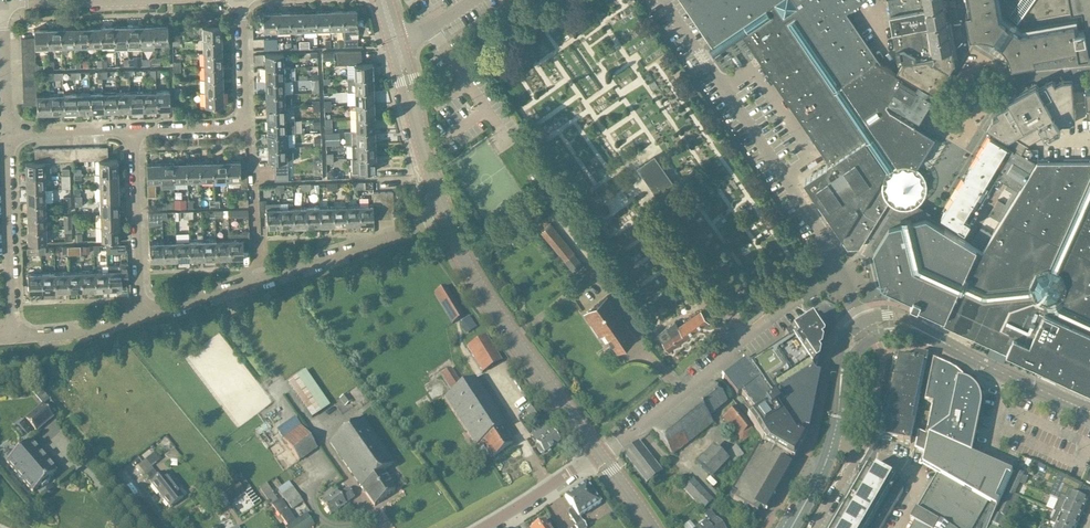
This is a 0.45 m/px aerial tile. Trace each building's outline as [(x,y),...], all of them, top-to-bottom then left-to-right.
[(713,43),(744,23),(746,27),(747,27),(749,31),(745,34),(765,64),(772,73),(778,83),(785,93),(805,122),(812,132),(819,142),(825,152),(832,162),(830,163),(827,165),(816,173),(804,180),(820,204),(835,226),(847,244),(857,244),(860,239),(868,226),(872,220),(879,208),(886,197),(885,196),(885,195),(884,195),(884,194),(884,193),(883,192),(883,190),(883,189),(883,188),(882,187),(882,186),(882,185),(882,184),(882,183),(883,182),(883,181),(883,180),(883,179),(884,178),(884,177),(884,176),(885,175),(885,174),(886,174),(886,173),(887,172),(887,171),(888,171),(889,170),(889,169),(890,168),(891,168),(892,167),(893,167),(894,166),(895,166),(896,165),(897,164),(898,164),(899,164),(900,164),(901,164),(902,163),(903,163),(904,163),(905,163),(906,163),(907,163),(908,164),(909,164),(910,164),(911,164),(912,165),(913,165),(914,165),(914,166),(915,166),(916,167),(917,165),(922,157),(923,156),(928,147),(929,146),(934,137),(935,136),(934,136),(925,130),(924,130),(915,124),(911,121),(910,121),(900,115),(891,109),(890,109),(886,103),(887,101),(919,121),(932,98),(930,97),(933,92),(904,74),(903,76),(888,67),(880,63),(876,60),(869,51),(863,41),(857,32),(851,23),(843,11),(846,9),(857,2),(860,0),(684,0),(713,43)] [(891,5),(889,5),(890,13),(890,14),(894,32),(897,31),(900,53),(896,54),(897,57),(899,68),(897,70),(904,74),(933,92),(935,94),(936,94),(937,93),(936,92),(942,82),(943,83),(944,81),(943,81),(949,71),(950,71),(950,70),(954,63),(954,64),(955,63),(954,62),(955,62),(955,60),(954,60),(952,49),(953,48),(953,47),(952,47),(950,36),(950,34),(949,34),(947,22),(948,22),(944,0),(890,0),(891,5)] [(969,7),(965,7),(970,34),(983,34),(994,37),(996,34),(999,36),(1002,39),(1001,41),(1002,43),(1008,50),(1013,63),(1035,59),(1034,56),(1078,48),(1079,54),(1089,52),(1089,51),(1089,0),(967,0),(969,7)] [(343,29),(343,9),(329,10),(330,29),(343,29)] [(356,9),(343,9),(343,29),(344,38),(349,38),(349,34),(358,33),(358,27),(357,27),(356,17),(357,17),(357,12),(356,12),(356,9)] [(316,30),(316,10),(302,11),(303,30),(316,30)] [(330,29),(329,10),(316,10),(316,30),(330,29)] [(290,30),(289,11),(276,12),(277,31),(290,30)] [(303,30),(302,11),(289,11),(290,30),(303,30)] [(277,31),(276,12),(263,12),(263,31),(277,31)] [(141,44),(140,25),(127,26),(128,48),(141,48),(141,44)] [(154,44),(153,25),(140,25),(141,44),(154,44)] [(168,43),(167,25),(153,25),(154,44),(168,43)] [(221,39),(221,25),(202,26),(202,39),(221,39)] [(114,45),(114,26),(100,27),(101,45),(114,45)] [(128,48),(127,26),(114,26),(114,45),(114,49),(128,48)] [(88,46),(87,27),(73,28),(74,46),(88,46)] [(101,45),(100,27),(87,27),(88,46),(101,45)] [(48,47),(47,28),(34,29),(34,38),(34,45),(34,47),(48,47)] [(61,47),(60,28),(47,28),(48,47),(61,47)] [(73,28),(60,28),(61,47),(61,53),(67,52),(66,46),(74,46),(73,28)] [(264,50),(277,49),(277,38),(263,39),(264,50)] [(357,46),(357,38),(344,38),(344,46),(357,46)] [(222,52),(221,39),(202,39),(203,53),(222,52)] [(361,64),(361,51),(339,51),(339,65),(353,64),(354,77),(373,77),(373,64),(361,64)] [(222,65),(222,52),(203,53),(203,66),(222,65)] [(323,52),(323,60),(334,60),(333,52),(323,52)] [(283,67),(283,54),(264,54),(265,68),(283,67)] [(223,79),(222,65),(203,66),(203,80),(223,79)] [(284,80),(283,67),(265,68),(265,81),(284,80)] [(373,77),(354,77),(347,78),(348,91),(354,91),(373,90),(373,77)] [(223,92),(223,79),(203,80),(204,93),(223,92)] [(1037,161),(1036,162),(1029,158),(1033,153),(1027,143),(1030,138),(1044,130),(1046,134),(1061,125),(1060,124),(1063,122),(1075,121),(1072,82),(1069,79),(1064,80),(1064,79),(1061,80),(1055,84),(1054,81),(1050,80),(1047,82),(1045,83),(1039,87),(1038,84),(1037,85),(1036,84),(1034,83),(1032,84),(1031,85),(1028,86),(1028,87),(1016,93),(1014,95),(1010,97),(1009,100),(1010,103),(997,110),(999,115),(993,118),(991,120),(987,127),(993,130),(982,147),(941,215),(965,229),(997,176),(1008,183),(1018,189),(1019,190),(982,250),(944,227),(926,216),(908,221),(889,225),(874,251),(882,286),(912,299),(910,303),(943,318),(941,322),(1089,389),(1089,161),(1037,161)] [(284,94),(284,80),(265,81),(265,94),(284,94)] [(156,110),(155,90),(142,91),(143,110),(156,110)] [(170,109),(169,90),(155,90),(156,110),(170,109)] [(354,98),(347,98),(347,105),(355,104),(374,104),(373,90),(354,91),(354,98)] [(129,110),(129,91),(116,92),(116,111),(129,110)] [(143,110),(142,91),(129,91),(129,110),(143,110)] [(90,112),(89,92),(76,93),(76,112),(90,112)] [(103,111),(102,92),(89,92),(90,112),(103,111)] [(116,111),(116,92),(102,92),(103,111),(116,111)] [(224,105),(223,92),(204,93),(204,106),(224,105)] [(63,112),(62,93),(49,94),(50,113),(63,112)] [(76,112),(76,93),(62,93),(63,112),(76,112)] [(291,93),(284,94),(265,94),(266,108),(285,107),(291,107),(291,93)] [(50,113),(49,94),(36,94),(36,98),(36,104),(37,113),(50,113)] [(374,117),(374,104),(355,104),(355,118),(374,117)] [(285,120),(285,107),(266,108),(266,121),(285,120)] [(375,130),(374,117),(355,118),(356,131),(375,130)] [(285,120),(266,121),(267,134),(286,134),(295,133),(295,120),(285,120)] [(375,130),(356,131),(352,131),(353,144),(375,143),(375,130)] [(286,147),(286,134),(267,134),(267,148),(286,147)] [(337,143),(337,134),(328,135),(328,143),(337,143)] [(376,157),(375,143),(353,144),(353,158),(356,158),(376,157)] [(286,161),(286,147),(267,148),(267,161),(274,161),(286,161)] [(376,171),(376,157),(356,158),(357,171),(349,171),(349,178),(365,177),(365,171),(376,171)] [(673,183),(665,172),(655,157),(640,168),(658,194),(673,183)] [(118,173),(117,160),(107,160),(100,160),(98,160),(98,174),(118,173)] [(247,188),(246,170),(240,170),(240,160),(226,161),(227,180),(240,179),(241,189),(247,188)] [(214,180),(213,161),(200,162),(200,181),(214,180)] [(227,180),(226,161),(213,161),(214,180),(227,180)] [(41,162),(35,162),(25,163),(25,177),(44,176),(51,176),(50,162),(48,162),(41,162)] [(187,181),(186,162),(173,163),(174,182),(187,181)] [(200,181),(200,162),(186,162),(187,181),(200,181)] [(160,182),(160,163),(146,164),(147,197),(155,197),(155,182),(160,182)] [(174,182),(173,163),(160,163),(160,182),(174,182)] [(118,187),(118,173),(98,174),(99,188),(118,187)] [(45,190),(44,176),(25,177),(26,190),(45,190)] [(999,220),(1018,189),(1008,183),(1005,187),(1012,192),(1005,204),(998,199),(989,214),(999,220)] [(119,200),(118,187),(99,188),(99,201),(119,200)] [(45,203),(45,190),(26,190),(26,203),(45,203)] [(119,213),(119,200),(99,201),(100,214),(119,213)] [(185,208),(185,200),(175,200),(175,202),(175,208),(185,208)] [(265,200),(259,201),(259,216),(260,216),(266,216),(266,227),(279,227),(279,207),(279,203),(265,203),(265,200)] [(287,207),(279,207),(279,227),(292,226),(292,207),(292,202),(287,202),(287,207)] [(46,216),(45,203),(26,203),(27,216),(46,216)] [(373,219),(373,206),(373,204),(358,205),(359,224),(374,224),(373,219)] [(346,225),(345,205),(332,206),(332,225),(346,225)] [(359,224),(358,205),(345,205),(346,225),(359,224)] [(319,225),(319,206),(305,207),(306,226),(319,225)] [(332,225),(332,206),(319,206),(319,225),(332,225)] [(306,226),(305,207),(292,207),(292,226),(306,226)] [(119,226),(119,213),(100,214),(100,227),(119,226)] [(46,229),(46,216),(27,216),(27,229),(46,229)] [(575,253),(550,223),(541,231),(557,251),(555,253),(573,275),(583,267),(573,254),(575,253)] [(120,240),(119,226),(100,227),(101,240),(120,240)] [(982,250),(991,234),(981,227),(971,243),(982,250)] [(46,242),(46,229),(27,229),(27,243),(46,242)] [(242,233),(228,233),(229,239),(229,258),(243,257),(243,246),(249,246),(249,231),(242,231),(242,233)] [(189,259),(189,240),(189,233),(175,233),(176,241),(176,260),(189,259)] [(203,259),(202,240),(202,234),(197,234),(197,240),(189,240),(189,259),(203,259)] [(216,258),(216,239),(202,240),(203,259),(216,258)] [(229,258),(229,239),(216,239),(216,258),(229,258)] [(163,260),(162,241),(148,242),(149,261),(163,260)] [(176,260),(176,241),(162,241),(163,260),(176,260)] [(128,282),(128,262),(121,262),(121,264),(108,265),(108,270),(107,270),(108,289),(122,289),(121,282),(128,282)] [(108,289),(107,270),(94,271),(95,290),(108,289)] [(81,290),(81,271),(67,272),(68,291),(81,290)] [(95,290),(94,271),(81,271),(81,290),(95,290)] [(55,291),(54,272),(41,273),(41,291),(55,291)] [(68,291),(67,272),(54,272),(55,291),(68,291)] [(41,291),(41,273),(27,273),(28,292),(41,291)] [(699,293),(690,280),(682,286),(691,298),(699,293)] [(464,316),(445,286),(434,293),(452,323),(464,316)] [(637,339),(607,296),(584,313),(600,337),(605,334),(618,352),(637,339)] [(670,351),(709,322),(701,311),(679,327),(675,321),(657,334),(670,351)] [(476,327),(469,316),(461,321),(468,332),(476,327)] [(804,430),(815,374),(814,374),(810,368),(813,366),(813,367),(814,366),(820,336),(824,334),(814,318),(784,338),(786,342),(748,367),(744,361),(722,378),(723,379),(737,397),(741,393),(755,411),(772,399),(773,400),(755,411),(758,415),(750,420),(765,444),(765,445),(761,450),(757,448),(728,498),(756,514),(785,464),(789,459),(802,436),(800,434),(799,433),(804,430)] [(501,362),(485,336),(467,347),(482,373),(501,362)] [(911,444),(929,356),(915,353),(914,360),(899,357),(882,438),(911,444)] [(933,359),(925,402),(933,403),(926,435),(944,443),(946,444),(966,453),(972,456),(981,409),(982,406),(982,404),(982,401),(981,399),(981,397),(980,395),(979,392),(978,390),(976,388),(975,387),(973,385),(971,384),(969,382),(967,381),(966,379),(965,378),(963,376),(962,374),(960,373),(958,371),(956,370),(954,368),(951,367),(949,366),(933,359)] [(460,383),(451,368),(441,375),(451,390),(460,383)] [(328,405),(305,371),(288,383),(312,418),(329,407),(328,405)] [(505,426),(475,378),(444,399),(476,446),(477,445),(480,449),(483,446),(492,460),(513,444),(501,428),(505,426)] [(714,424),(708,417),(726,403),(711,384),(652,430),(673,456),(712,424),(713,425),(714,424)] [(346,393),(339,399),(344,406),(351,400),(346,393)] [(52,417),(43,406),(42,405),(25,420),(36,431),(52,417)] [(540,416),(533,406),(521,414),(529,425),(540,416)] [(755,432),(735,407),(722,417),(742,442),(755,432)] [(394,463),(363,419),(329,443),(374,506),(395,490),(382,472),(394,463)] [(317,449),(296,420),(287,426),(291,433),(290,434),(285,427),(279,432),(283,438),(283,439),(299,461),(317,449)] [(559,442),(547,425),(532,436),(533,438),(532,438),(535,442),(536,441),(536,442),(539,446),(537,447),(537,449),(540,453),(541,453),(543,453),(559,442)] [(263,432),(257,436),(267,450),(272,446),(263,432)] [(1013,474),(1006,471),(1002,472),(999,472),(996,472),(984,466),(981,464),(979,462),(977,459),(978,458),(973,456),(972,456),(966,453),(946,444),(944,443),(926,435),(919,432),(917,440),(915,449),(925,454),(926,455),(924,466),(938,474),(938,475),(935,488),(924,507),(923,506),(919,508),(917,510),(910,520),(915,523),(912,527),(988,527),(1013,474)] [(662,472),(638,441),(623,454),(646,484),(662,472)] [(32,493),(40,486),(42,487),(49,481),(48,479),(56,473),(30,442),(16,453),(15,452),(7,458),(9,460),(6,462),(32,493)] [(713,477),(729,461),(712,445),(697,462),(713,477)] [(743,455),(736,445),(726,453),(734,462),(743,455)] [(150,456),(145,460),(150,467),(156,463),(157,465),(162,461),(156,454),(152,458),(150,456)] [(835,527),(882,527),(903,493),(903,489),(903,486),(900,484),(895,481),(892,479),(887,476),(886,476),(870,467),(835,527)] [(158,474),(154,469),(146,475),(150,480),(158,474)] [(1017,471),(1013,481),(1020,484),(1024,474),(1017,471)] [(178,490),(182,488),(175,479),(171,482),(164,473),(151,483),(170,508),(183,497),(178,490)] [(1088,500),(1075,495),(1076,491),(1079,492),(1081,485),(1065,478),(1062,484),(1065,486),(1058,501),(1083,512),(1088,500)] [(713,499),(693,479),(683,489),(703,509),(713,499)] [(1015,494),(1020,484),(1013,481),(1008,491),(1015,494)] [(302,502),(289,482),(278,490),(291,510),(302,502)] [(600,503),(586,482),(564,497),(572,509),(569,511),(569,514),(576,525),(571,527),(585,527),(586,527),(582,521),(581,521),(579,518),(600,503)] [(225,492),(223,494),(230,504),(232,503),(242,495),(244,494),(237,484),(228,490),(225,492)] [(281,500),(278,502),(266,485),(261,489),(279,517),(280,516),(288,527),(286,527),(310,527),(313,526),(306,515),(295,522),(281,500)] [(345,504),(353,498),(347,489),(339,495),(337,492),(321,503),(330,515),(345,504)] [(1010,505),(1015,494),(1008,491),(1004,502),(1010,505)] [(1083,512),(1058,501),(1053,511),(1061,515),(1078,522),(1083,512)] [(1005,517),(1010,505),(1004,502),(998,514),(1005,517)] [(696,527),(724,527),(717,519),(711,511),(705,515),(708,519),(705,521),(696,527)] [(1051,523),(1057,526),(1056,526),(1062,527),(1075,527),(1078,522),(1061,515),(1055,512),(1052,519),(1051,523)] [(999,526),(1003,516),(995,513),(991,523),(999,526)]
